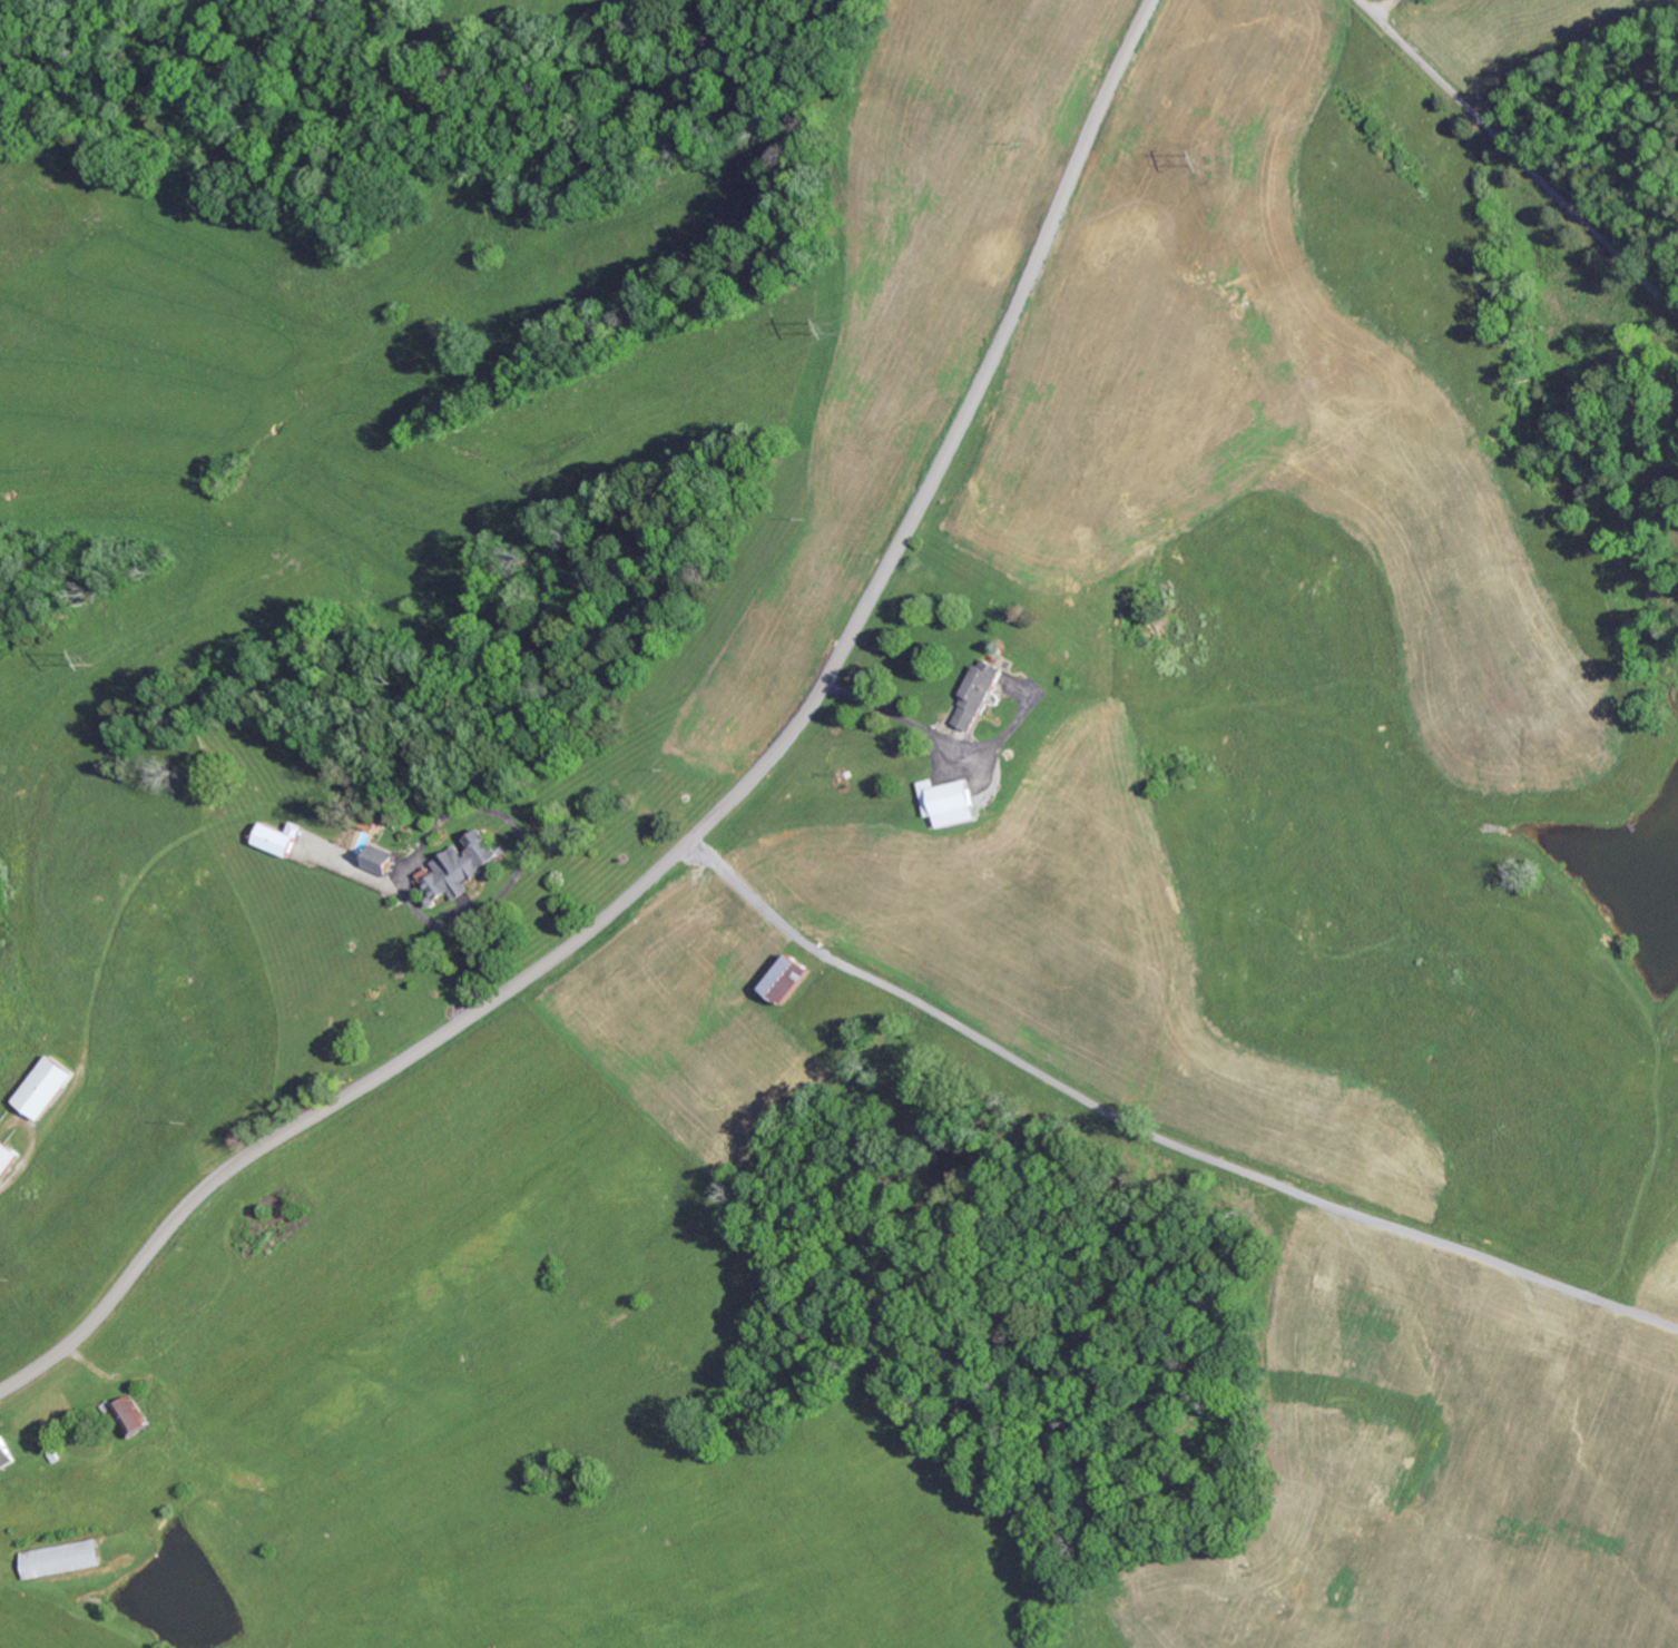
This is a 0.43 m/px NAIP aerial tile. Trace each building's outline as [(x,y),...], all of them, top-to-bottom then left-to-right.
[(1006,668),(985,657),(954,721),(975,731),(1006,668)] [(971,779),(936,786),(934,778),(919,782),(927,816),(936,814),(939,827),(979,818),(971,779)] [(266,822),(258,843),(292,857),(305,825),(295,821),(290,832),(266,822)] [(506,858),(487,828),(469,839),(474,848),(466,852),(462,845),(435,862),(440,870),(425,879),(438,901),(452,893),(457,901),(474,891),(468,881),(506,858)] [(367,866),(390,876),(400,854),(377,843),(367,866)] [(816,970),(794,953),(767,988),(789,1005),(816,970)] [(82,1071),(56,1052),(22,1100),(48,1119),(82,1071)] [(28,1151),(0,1132),(0,1177),(6,1181),(28,1151)] [(111,1406),(130,1437),(150,1425),(131,1394),(111,1406)] [(19,1460),(8,1434),(0,1437),(0,1468),(19,1460)] [(20,1550),(25,1578),(103,1565),(98,1537),(20,1550)]
